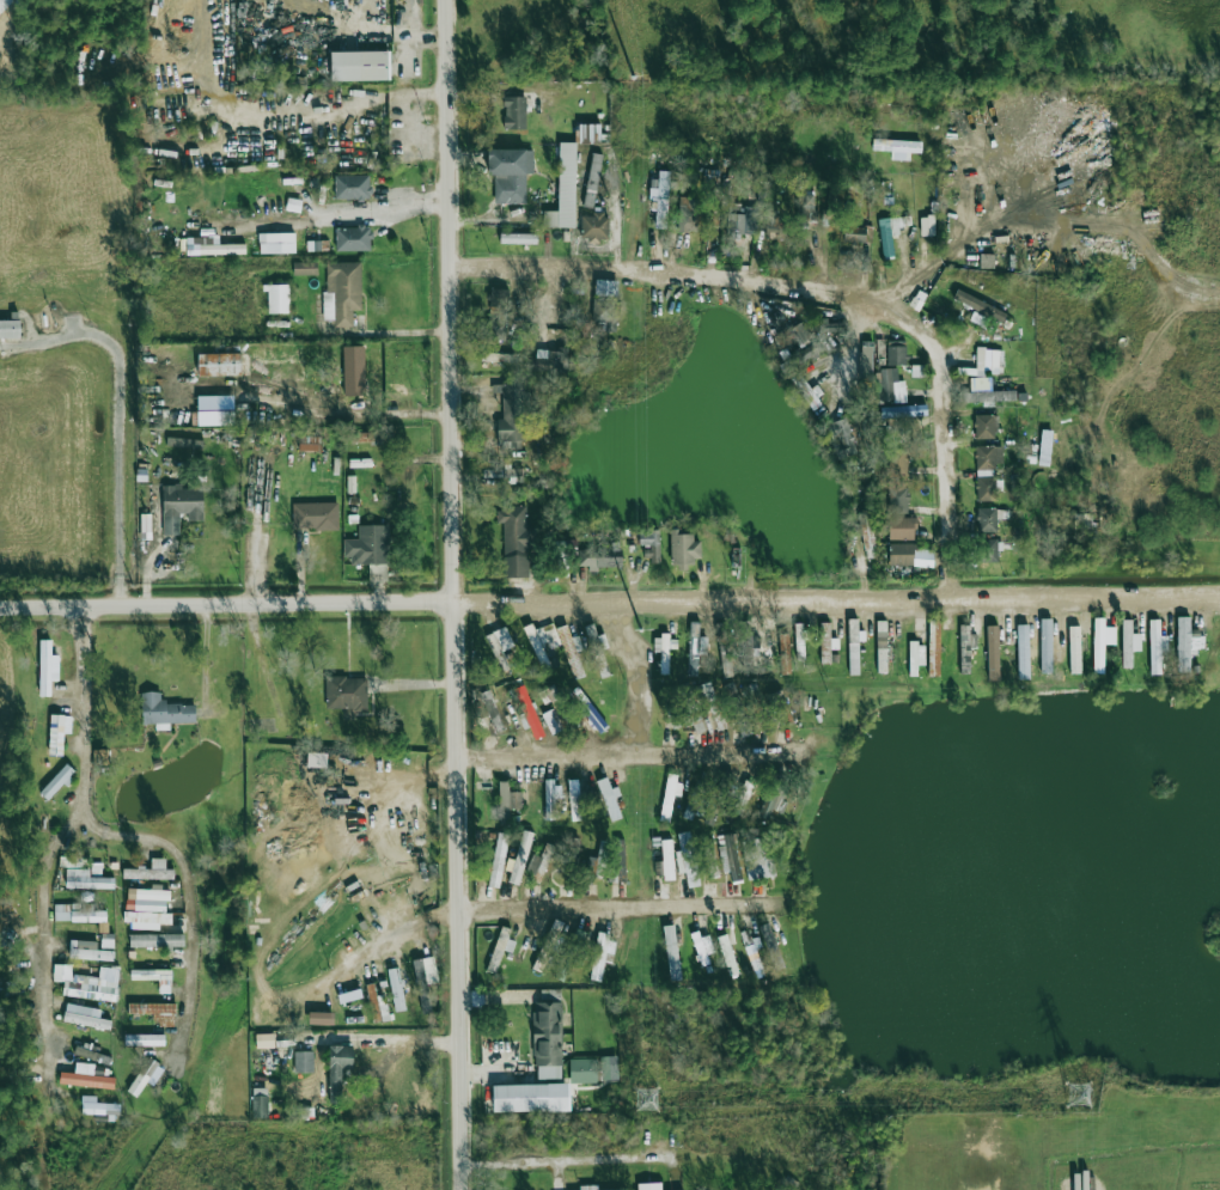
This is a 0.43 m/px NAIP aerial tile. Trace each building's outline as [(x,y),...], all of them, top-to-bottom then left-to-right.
[(330,52),(331,81),(390,80),(390,50),(330,52)] [(504,130),(526,129),(525,96),(503,97),(504,130)] [(581,143),(601,143),(600,124),(580,125),(581,143)] [(873,149),(900,150),(900,141),(873,140),(873,149)] [(558,211),(543,211),(543,227),(575,228),(576,143),(559,142),(558,211)] [(526,174),(533,174),(533,150),(487,149),(487,175),(495,175),(494,203),(526,204),(526,174)] [(582,206),(592,208),(603,155),(593,153),(582,206)] [(655,228),(667,228),(669,171),(658,171),(658,179),(650,179),(650,199),(656,200),(655,228)] [(335,199),(370,200),(371,176),(335,175),(335,199)] [(815,194),(800,195),(801,223),(816,222),(815,194)] [(697,232),(698,197),(679,197),(678,232),(697,232)] [(300,213),(302,200),(287,199),(286,211),(300,213)] [(745,206),(744,214),(728,213),(727,233),(757,235),(759,207),(745,206)] [(581,239),(607,238),(606,213),(581,214),(581,239)] [(844,243),(871,243),(872,227),(844,226),(844,243)] [(336,227),(336,251),(370,251),(371,227),(336,227)] [(295,253),(294,233),(259,234),(259,254),(295,253)] [(537,234),(500,234),(500,244),(537,244),(537,234)] [(193,254),(245,255),(245,245),(217,244),(218,238),(193,237),(193,254)] [(307,241),(307,251),(328,251),(328,240),(307,241)] [(994,269),(994,254),(980,253),(980,268),(994,269)] [(317,262),(293,263),(293,275),(317,274),(317,262)] [(324,263),(325,320),(334,320),(334,327),(353,327),(352,310),(361,310),(361,262),(324,263)] [(593,323),(605,323),(605,331),(616,332),(618,281),(594,280),(593,323)] [(289,284),(267,285),(267,314),(289,314),(289,284)] [(505,341),(508,289),(491,288),(489,340),(505,341)] [(1007,311),(956,291),(952,301),(1003,321),(1007,311)] [(20,338),(20,320),(0,321),(0,338),(20,338)] [(842,332),(842,321),(817,321),(817,332),(842,332)] [(790,348),(811,338),(804,322),(783,331),(790,348)] [(567,372),(568,349),(554,348),(555,328),(537,328),(536,358),(528,358),(527,371),(567,372)] [(365,395),(364,345),(343,346),(344,396),(365,395)] [(906,346),(887,346),(888,365),(907,365),(906,346)] [(873,347),(860,347),(859,380),(872,380),(873,347)] [(984,377),(984,371),(1003,372),(1004,349),(976,349),(975,377),(984,377)] [(482,363),(516,361),(515,352),(481,354),(482,363)] [(198,376),(241,375),(240,353),(198,354),(198,376)] [(905,380),(898,381),(897,368),(880,369),(881,389),(875,390),(876,403),(906,401),(905,380)] [(502,394),(502,419),(497,419),(497,442),(532,441),(531,392),(524,392),(524,383),(491,384),(491,394),(502,394)] [(966,402),(1016,401),(1016,390),(965,391),(966,402)] [(881,418),(927,416),(926,405),(880,407),(881,418)] [(996,439),(997,415),(976,414),(975,438),(996,439)] [(856,455),(847,418),(829,422),(838,459),(856,455)] [(354,441),(389,443),(390,434),(354,433),(354,441)] [(299,450),(320,451),(320,437),(299,436),(299,450)] [(203,439),(167,438),(167,447),(203,448),(203,439)] [(977,501),(996,501),(996,489),(1002,489),(1001,479),(995,479),(994,463),(1003,463),(1003,446),(976,446),(977,501)] [(888,452),(889,476),(908,475),(907,452),(888,452)] [(163,485),(163,535),(182,535),(182,521),(203,521),(203,490),(182,490),(182,485),(163,485)] [(889,489),(891,515),(909,513),(907,487),(889,489)] [(338,529),(338,503),(293,503),(293,530),(338,529)] [(504,523),(505,578),(532,577),(530,528),(526,528),(526,507),(497,508),(497,523),(504,523)] [(996,508),(977,508),(978,532),(997,532),(996,508)] [(889,539),(916,540),(916,518),(889,517),(889,539)] [(389,525),(359,525),(359,539),(343,540),(343,557),(350,557),(351,565),(390,564),(389,525)] [(659,529),(639,530),(639,545),(649,544),(649,563),(660,563),(659,529)] [(701,534),(671,534),(671,568),(688,568),(688,561),(701,562),(701,534)] [(997,539),(977,540),(978,563),(998,562),(997,539)] [(918,544),(889,543),(888,565),(933,567),(934,550),(918,549),(918,544)] [(621,567),(621,547),(578,548),(578,568),(621,567)] [(1190,616),(1177,617),(1178,664),(1190,664),(1190,651),(1200,651),(1199,629),(1190,629),(1190,616)] [(1093,673),(1104,673),(1104,645),(1115,645),(1115,627),(1104,627),(1105,618),(1094,618),(1093,673)] [(866,631),(858,632),(858,619),(848,619),(849,666),(858,665),(857,645),(867,645),(866,631)] [(941,619),(929,619),(928,676),(939,676),(941,619)] [(1122,667),(1132,667),(1132,651),(1141,651),(1140,633),(1132,633),(1132,619),(1122,620),(1122,667)] [(1167,636),(1160,636),(1160,619),(1149,620),(1150,675),(1162,674),(1161,654),(1168,654),(1167,636)] [(887,621),(877,621),(877,673),(887,673),(887,621)] [(706,653),(707,637),(699,637),(700,622),(690,622),(688,676),(698,676),(699,653),(706,653)] [(821,663),(831,663),(831,649),(839,649),(838,638),(830,638),(830,622),(820,622),(821,663)] [(805,623),(795,623),(796,659),(806,659),(805,623)] [(535,633),(532,624),(524,627),(541,671),(550,668),(537,632),(535,633)] [(550,649),(561,645),(553,625),(542,630),(550,649)] [(584,676),(577,652),(583,650),(578,635),(571,638),(567,625),(557,628),(573,680),(584,676)] [(971,648),(976,648),(977,634),(970,634),(970,625),(960,625),(960,674),(970,674),(971,648)] [(988,681),(1000,680),(998,625),(986,626),(988,681)] [(1080,626),(1069,626),(1070,674),(1081,673),(1080,626)] [(485,635),(500,674),(518,666),(512,650),(515,649),(506,627),(485,635)] [(745,668),(751,668),(750,633),(740,633),(741,654),(745,654),(745,668)] [(789,634),(779,634),(780,663),(790,663),(789,634)] [(654,652),(660,653),(660,674),(669,674),(669,649),(677,649),(678,637),(654,637),(654,652)] [(1014,641),(1015,662),(1064,661),(1063,640),(1014,641)] [(925,643),(909,643),(909,676),(918,676),(918,665),(924,665),(925,643)] [(601,678),(610,675),(602,650),(593,654),(601,678)] [(366,677),(326,677),(326,710),(367,709),(366,677)] [(725,727),(709,682),(701,685),(717,730),(725,727)] [(772,728),(755,683),(745,687),(761,732),(772,728)] [(546,688),(553,705),(561,701),(554,685),(546,688)] [(544,736),(524,686),(514,690),(534,739),(544,736)] [(598,734),(607,728),(579,687),(570,693),(598,734)] [(480,693),(493,728),(502,724),(489,689),(480,693)] [(141,692),(142,724),(196,722),(195,702),(160,704),(160,692),(141,692)] [(793,721),(782,695),(773,699),(783,725),(793,721)] [(562,729),(555,709),(543,713),(550,733),(562,729)] [(51,754),(62,755),(64,716),(52,715),(51,754)] [(696,733),(704,730),(700,715),(691,718),(696,733)] [(40,794),(49,801),(62,783),(65,785),(76,771),(64,763),(40,794)] [(681,775),(667,773),(660,820),(669,822),(674,794),(678,795),(681,775)] [(621,818),(615,798),(621,797),(617,786),(611,789),(607,777),(597,780),(611,821),(621,818)] [(580,820),(579,779),(569,780),(570,821),(580,820)] [(545,820),(556,820),(555,780),(545,780),(545,820)] [(732,811),(741,815),(754,783),(745,780),(732,811)] [(509,809),(522,809),(522,792),(509,792),(509,781),(498,781),(499,825),(509,825),(509,809)] [(682,816),(691,820),(706,786),(697,783),(682,816)] [(533,833),(522,830),(509,883),(520,885),(533,833)] [(688,888),(700,885),(689,831),(677,833),(681,851),(675,852),(679,874),(685,872),(688,888)] [(509,834),(498,832),(488,886),(499,888),(509,834)] [(717,837),(723,873),(730,872),(732,882),(742,880),(733,834),(717,837)] [(761,837),(741,841),(749,881),(776,875),(771,850),(763,852),(761,837)] [(663,880),(674,880),(673,839),(662,840),(663,880)] [(626,882),(624,840),(598,840),(599,857),(588,857),(588,877),(606,876),(607,882),(626,882)] [(702,842),(708,879),(719,877),(713,841),(702,842)] [(533,854),(526,872),(542,879),(555,846),(546,843),(540,857),(533,854)] [(83,857),(60,856),(59,867),(82,867),(83,857)] [(123,879),(173,879),(173,870),(165,870),(165,859),(151,859),(151,868),(123,868),(123,879)] [(114,889),(114,878),(89,877),(89,869),(66,868),(66,888),(114,889)] [(168,911),(168,888),(127,887),(126,910),(168,911)] [(93,911),(93,904),(54,903),(54,921),(106,922),(106,911),(93,911)] [(562,922),(552,918),(534,969),(543,972),(562,922)] [(760,926),(776,970),(784,966),(769,923),(760,926)] [(677,977),(675,925),(665,926),(668,978),(677,977)] [(129,947),(184,948),(184,934),(162,934),(162,926),(148,926),(147,935),(129,935),(129,947)] [(503,950),(512,953),(516,942),(508,939),(511,930),(502,926),(488,968),(496,970),(503,950)] [(553,977),(563,981),(566,973),(567,973),(571,961),(583,964),(587,952),(581,950),(586,932),(573,927),(562,963),(557,962),(553,977)] [(760,949),(758,937),(751,939),(749,930),(741,932),(746,952),(760,949)] [(589,979),(600,981),(610,934),(599,932),(589,979)] [(692,936),(700,966),(710,964),(707,954),(714,952),(709,932),(692,936)] [(114,934),(101,933),(101,948),(113,948),(114,934)] [(717,937),(728,976),(738,973),(727,934),(717,937)] [(114,951),(97,950),(97,941),(70,940),(69,959),(114,961),(114,951)] [(764,976),(757,951),(748,954),(755,979),(764,976)] [(438,982),(434,957),(413,960),(417,986),(438,982)] [(62,996),(118,1001),(120,980),(71,975),(71,965),(54,963),(52,981),(64,982),(62,996)] [(395,1012),(405,1010),(397,967),(387,969),(395,1012)] [(130,970),(130,980),(159,980),(159,993),(171,993),(171,970),(130,970)] [(376,996),(374,983),(365,984),(373,1023),(389,1020),(384,994),(376,996)] [(158,1025),(174,1026),(174,1004),(128,1002),(128,1014),(159,1015),(158,1025)] [(560,1002),(534,1002),(534,1079),(560,1079),(560,1002)] [(101,1009),(66,1003),(63,1022),(110,1030),(112,1020),(99,1018),(101,1009)] [(274,1047),(273,1034),(256,1035),(256,1047),(274,1047)] [(164,1046),(164,1035),(124,1035),(124,1046),(164,1046)] [(342,1069),(353,1069),(353,1046),(330,1045),(329,1103),(342,1103),(342,1069)] [(73,1055),(109,1065),(111,1056),(76,1046),(73,1055)] [(313,1051),(294,1051),(294,1073),(314,1073),(313,1051)] [(127,1091),(137,1097),(158,1063),(148,1056),(127,1091)] [(617,1056),(601,1056),(601,1081),(617,1080),(617,1056)] [(570,1059),(570,1083),(597,1083),(597,1058),(570,1059)] [(74,1073),(60,1071),(59,1084),(114,1089),(115,1078),(93,1076),(94,1064),(75,1062),(74,1073)] [(570,1110),(569,1083),(492,1085),(493,1112),(570,1110)] [(252,1117),(267,1118),(268,1093),(259,1093),(259,1090),(253,1089),(252,1117)] [(81,1113),(119,1114),(119,1104),(95,1103),(96,1096),(82,1096),(81,1113)]
